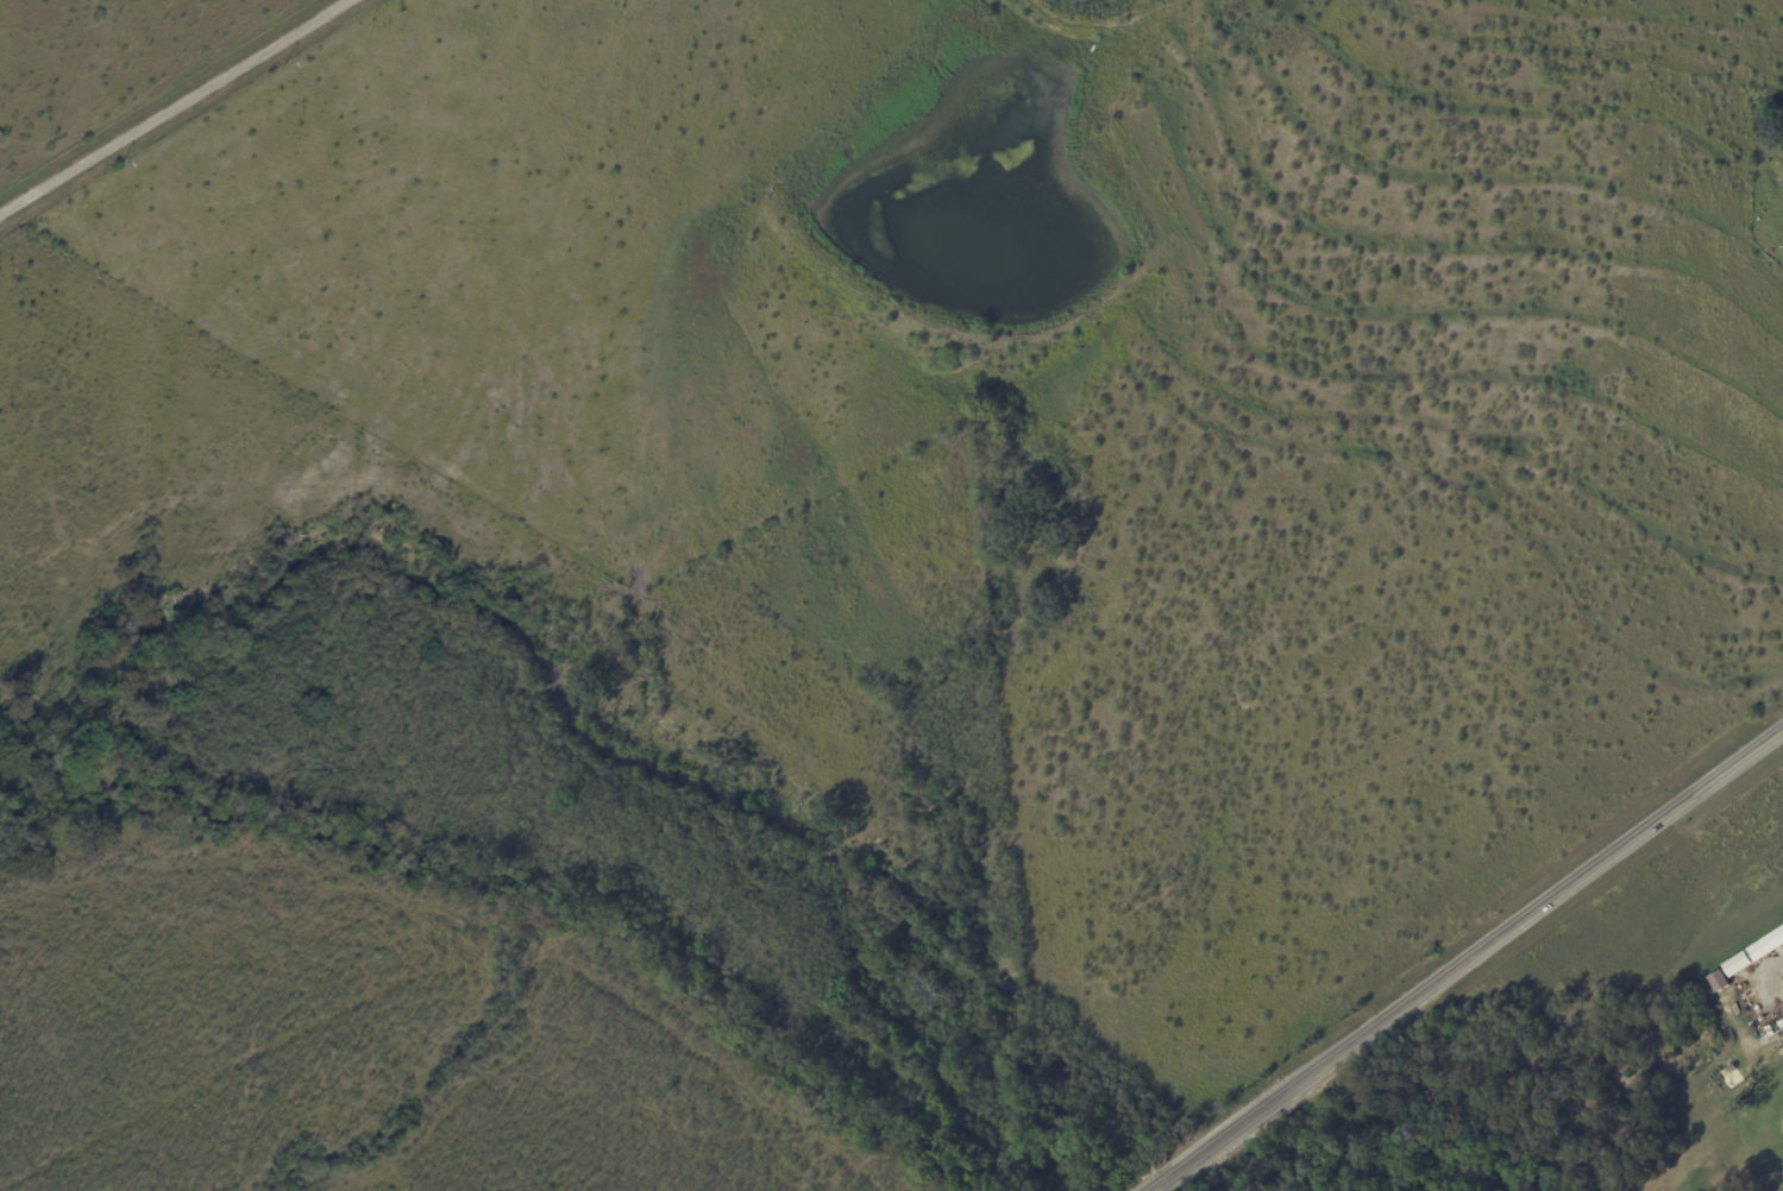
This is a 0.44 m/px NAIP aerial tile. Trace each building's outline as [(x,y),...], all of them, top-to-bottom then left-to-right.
[(1733,977),(1782,948),(1782,929),(1725,962),(1733,977)] [(1719,994),(1734,986),(1725,969),(1710,977),(1719,994)]
